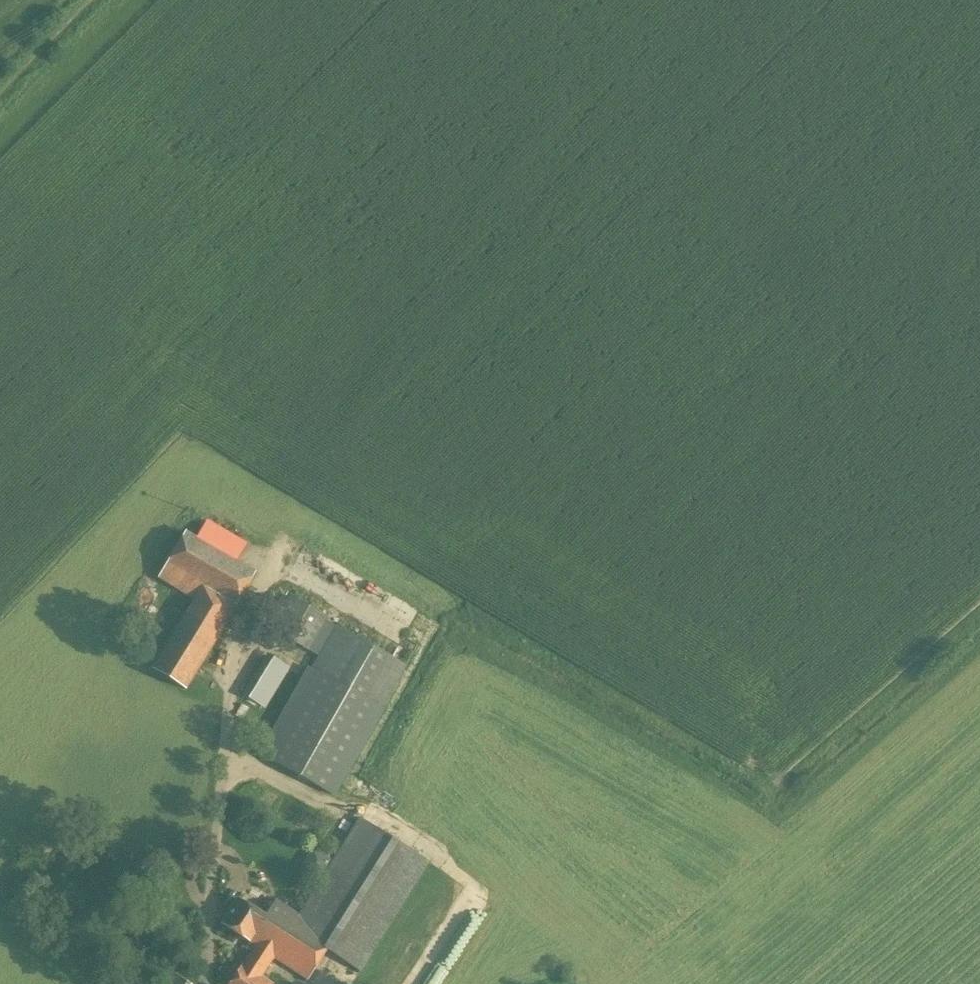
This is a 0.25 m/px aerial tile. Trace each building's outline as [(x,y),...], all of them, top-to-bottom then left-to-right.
[(158,579),(194,600),(151,670),(184,691),(234,610),(257,571),(187,530),(158,579)] [(307,649),(327,615),(291,595),(271,629),(307,649)] [(332,797),(380,712),(407,666),(337,626),(261,756),(332,797)] [(285,671),(288,666),(279,660),(281,658),(268,650),(242,696),(265,709),(288,673),(285,671)] [(221,925),(254,946),(273,958),(273,959),(307,980),(326,951),(359,972),(428,863),(360,820),(300,916),(276,900),(265,917),(237,899),(221,925)] [(241,966),(230,983),(269,983),(260,978),(273,959),(273,958),(254,946),(241,966)] [(171,974),(165,983),(187,983),(171,974)]
